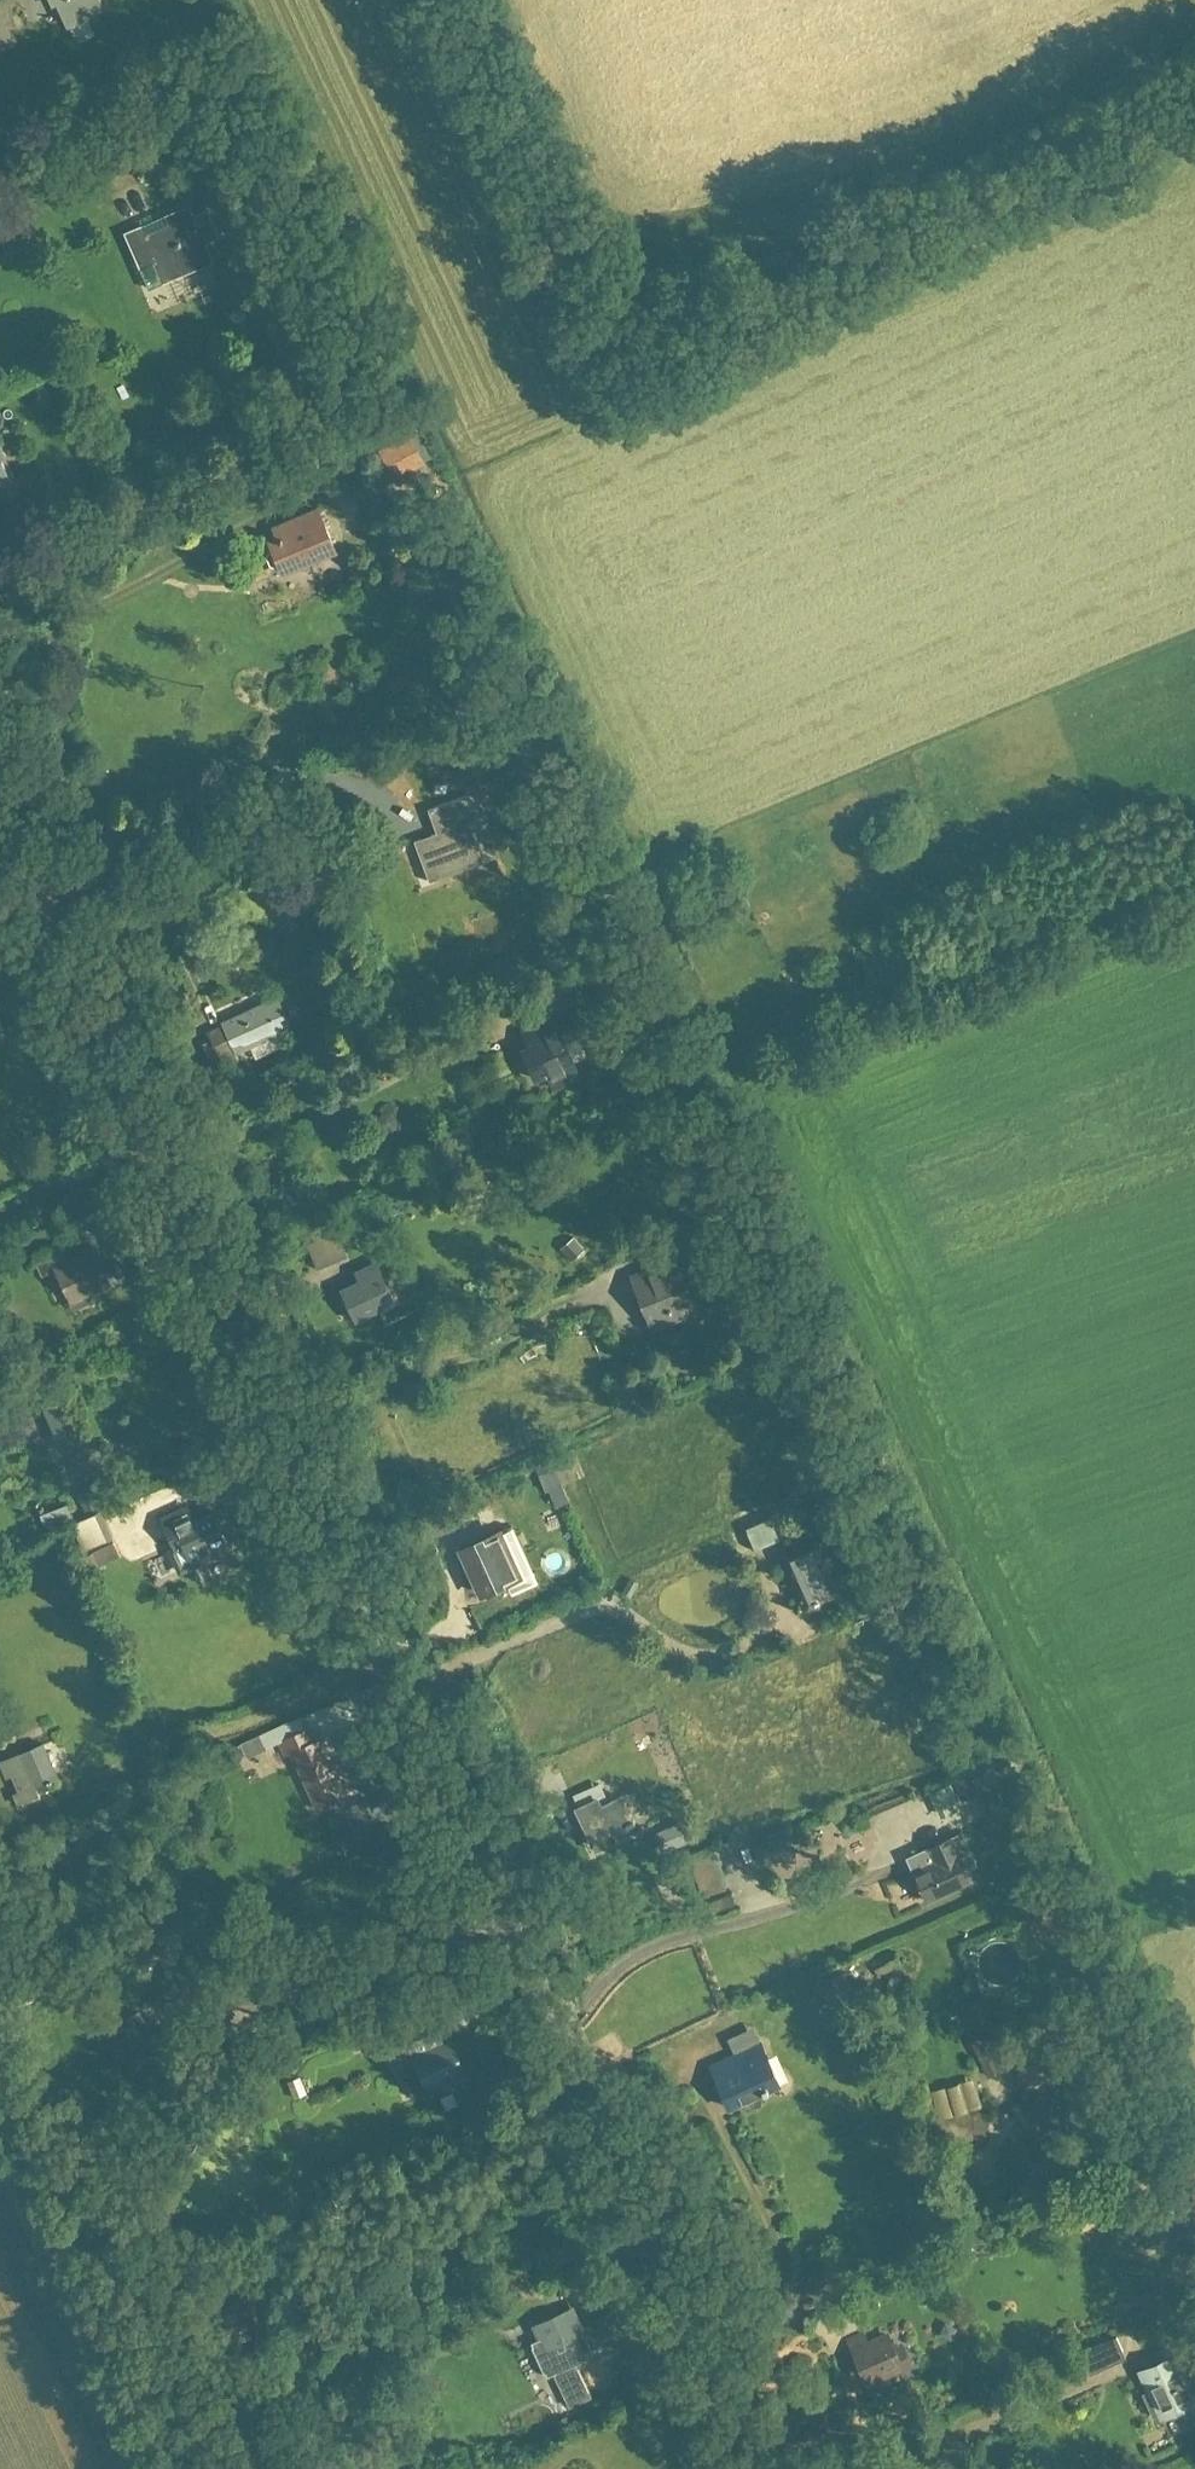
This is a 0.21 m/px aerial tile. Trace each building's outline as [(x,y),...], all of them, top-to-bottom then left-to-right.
[(52,4),(56,2),(68,28),(102,12),(96,0),(50,0),(52,4)] [(147,235),(143,226),(125,234),(140,271),(157,264),(164,282),(212,261),(205,246),(220,240),(208,211),(194,217),(190,206),(165,217),(169,226),(147,235)] [(408,433),(377,450),(394,481),(425,464),(423,461),(431,456),(417,431),(409,436),(408,433)] [(0,445),(0,501),(20,493),(0,445)] [(277,567),(280,574),(333,552),(314,508),(269,527),(273,536),(265,540),(268,547),(264,549),(262,554),(267,567),(272,569),(277,567)] [(427,611),(421,587),(410,590),(416,614),(427,611)] [(401,794),(427,787),(424,777),(398,784),(401,794)] [(467,823),(477,819),(468,795),(428,809),(437,833),(414,841),(430,884),(483,862),(467,823)] [(572,1004),(561,980),(543,988),(554,1012),(572,1004)] [(278,1000),(222,1027),(207,1034),(223,1067),(238,1060),(235,1054),(249,1047),(255,1060),(284,1046),(279,1034),(291,1028),(278,1000)] [(183,1007),(192,1027),(204,1022),(195,1002),(183,1007)] [(521,1052),(534,1081),(545,1076),(551,1090),(581,1077),(565,1042),(575,1038),(566,1017),(543,1027),(549,1040),(521,1052)] [(326,1195),(300,1203),(307,1226),(333,1217),(326,1195)] [(575,1235),(561,1246),(572,1258),(585,1247),(575,1235)] [(56,1270),(71,1302),(109,1284),(93,1251),(68,1263),(62,1251),(36,1263),(43,1277),(56,1270)] [(675,1261),(632,1278),(653,1330),(677,1320),(674,1312),(692,1304),(675,1261)] [(359,1283),(342,1291),(357,1322),(395,1304),(375,1263),(355,1273),(359,1283)] [(761,1309),(759,1303),(754,1300),(747,1301),(744,1307),(746,1313),(752,1316),(758,1315),(761,1309)] [(657,1371),(631,1382),(638,1400),(665,1389),(657,1371)] [(544,1494),(584,1476),(572,1448),(532,1465),(544,1494)] [(88,1552),(112,1540),(99,1511),(115,1504),(105,1483),(78,1495),(87,1517),(75,1523),(88,1552)] [(44,1529),(72,1517),(66,1503),(38,1514),(44,1529)] [(186,1508),(161,1521),(176,1551),(184,1547),(192,1562),(227,1545),(220,1530),(222,1529),(215,1514),(194,1524),(186,1508)] [(755,1551),(779,1540),(769,1517),(745,1528),(755,1551)] [(524,1577),(501,1527),(457,1547),(479,1597),(503,1587),(524,1577)] [(145,1565),(167,1561),(163,1541),(141,1546),(145,1565)] [(786,1559),(808,1608),(836,1596),(814,1546),(786,1559)] [(634,1578),(627,1590),(633,1594),(640,1582),(634,1578)] [(294,1755),(317,1810),(344,1798),(320,1740),(312,1743),(306,1728),(304,1729),(299,1719),(260,1735),(265,1748),(279,1742),(286,1758),(294,1755)] [(33,1787),(58,1777),(44,1744),(0,1763),(0,1764),(7,1779),(11,1777),(18,1793),(13,1795),(18,1806),(38,1798),(33,1787)] [(929,1793),(940,1818),(962,1808),(950,1783),(929,1793)] [(627,1827),(633,1824),(621,1798),(600,1807),(597,1800),(576,1810),(589,1837),(609,1828),(613,1838),(629,1830),(627,1827)] [(684,1822),(654,1836),(663,1855),(693,1841),(684,1822)] [(913,1873),(927,1904),(973,1883),(952,1838),(933,1847),(939,1861),(913,1873)] [(840,2002),(855,1996),(850,1985),(835,1991),(840,2002)] [(139,2014),(98,2031),(104,2046),(108,2044),(120,2074),(158,2059),(139,2014)] [(985,2036),(971,2043),(988,2078),(1003,2071),(985,2036)] [(1038,2056),(1051,2082),(1039,2088),(1040,2090),(1028,2096),(1046,2130),(1064,2120),(1067,2127),(1076,2130),(1090,2122),(1094,2114),(1082,2090),(1075,2093),(1065,2074),(1063,2068),(1071,2063),(1070,2060),(1075,2058),(1068,2041),(1038,2056)] [(468,2080),(450,2042),(420,2056),(415,2044),(387,2057),(398,2080),(403,2077),(412,2095),(452,2076),(456,2086),(468,2080)] [(761,2043),(710,2066),(729,2109),(780,2086),(761,2043)] [(288,2084),(294,2101),(307,2096),(300,2078),(288,2084)] [(929,2254),(919,2260),(925,2270),(935,2265),(929,2254)] [(1194,2325),(1194,2307),(1175,2317),(1182,2332),(1194,2325)] [(534,2327),(540,2340),(532,2344),(548,2379),(594,2357),(572,2310),(534,2327)] [(1106,2368),(1144,2351),(1133,2328),(1096,2345),(1106,2368)] [(862,2338),(850,2343),(868,2384),(901,2369),(887,2337),(866,2347),(862,2338)] [(1157,2352),(1162,2363),(1141,2373),(1150,2393),(1144,2396),(1155,2419),(1161,2417),(1162,2419),(1194,2404),(1194,2402),(1180,2369),(1190,2365),(1180,2342),(1157,2352)] [(403,2351),(396,2361),(403,2366),(411,2356),(403,2351)] [(378,2369),(392,2363),(388,2355),(375,2361),(378,2369)] [(577,2421),(573,2413),(561,2418),(565,2426),(577,2421)] [(432,2456),(456,2447),(452,2437),(428,2445),(432,2456)]
